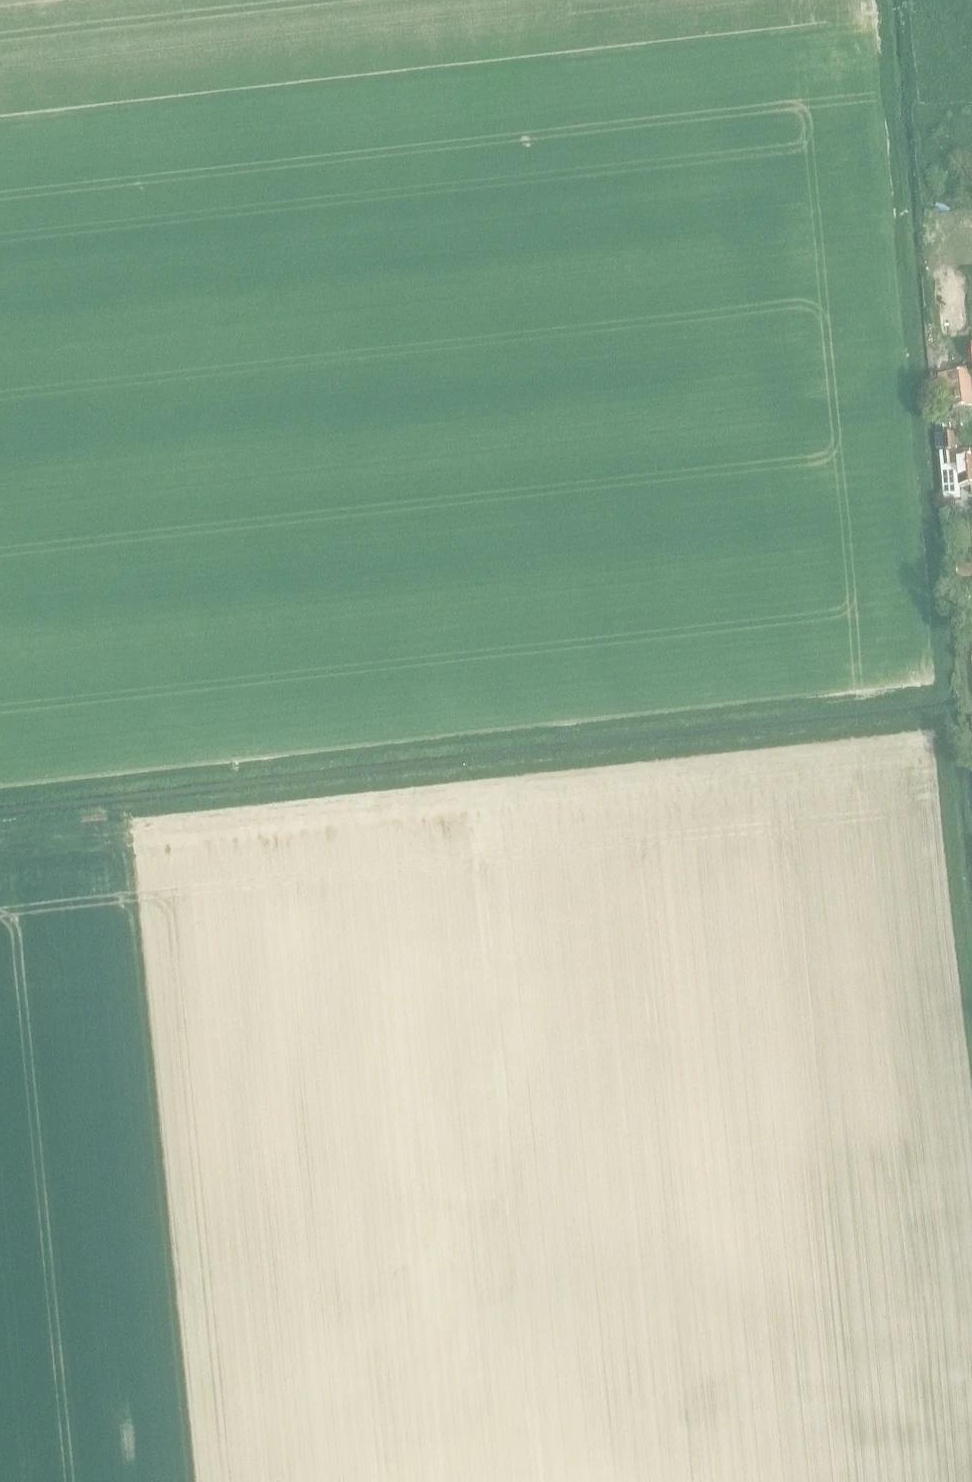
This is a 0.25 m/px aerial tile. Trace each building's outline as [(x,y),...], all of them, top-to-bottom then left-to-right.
[(923,211),(924,223),(943,221),(942,210),(923,211)] [(934,282),(931,282),(933,307),(942,306),(944,328),(970,326),(966,278),(960,278),(957,251),(931,253),(934,282)] [(944,371),(950,371),(950,359),(940,359),(940,368),(944,368),(944,371)] [(943,405),(971,402),(971,400),(970,376),(940,379),(943,405)] [(954,433),(938,435),(939,451),(955,450),(954,433)] [(942,452),(946,501),(961,499),(960,488),(971,486),(971,491),(971,450),(942,452)]
